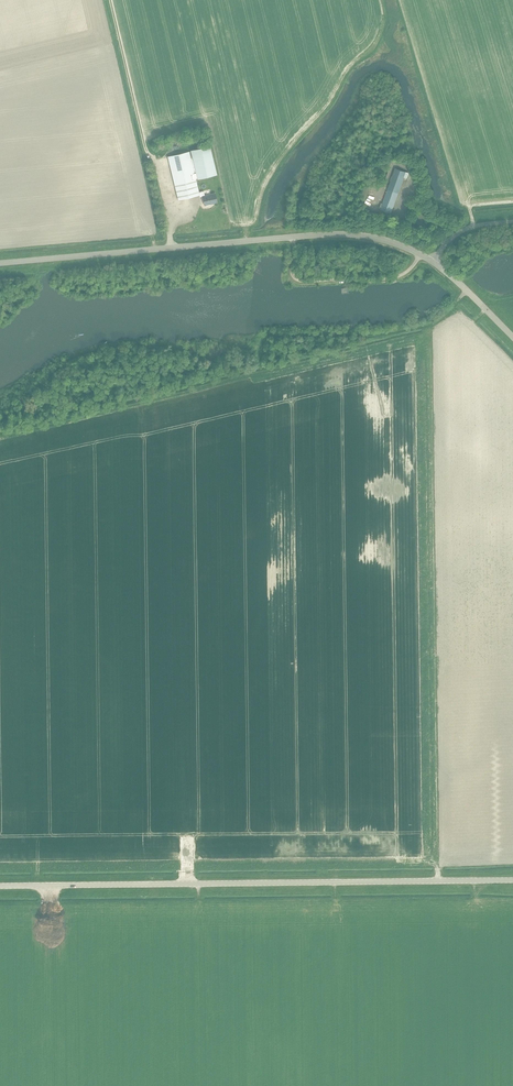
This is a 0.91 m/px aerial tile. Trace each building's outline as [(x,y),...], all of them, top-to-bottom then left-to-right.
[(211,146),(189,152),(196,179),(218,174),(211,146)] [(189,152),(168,157),(178,199),(199,194),(200,197),(202,196),(204,205),(217,202),(215,193),(205,195),(204,191),(199,192),(189,152)] [(388,188),(399,192),(404,177),(407,178),(409,173),(395,168),(388,188)] [(391,213),(392,209),(399,192),(388,188),(381,209),(391,213)]
